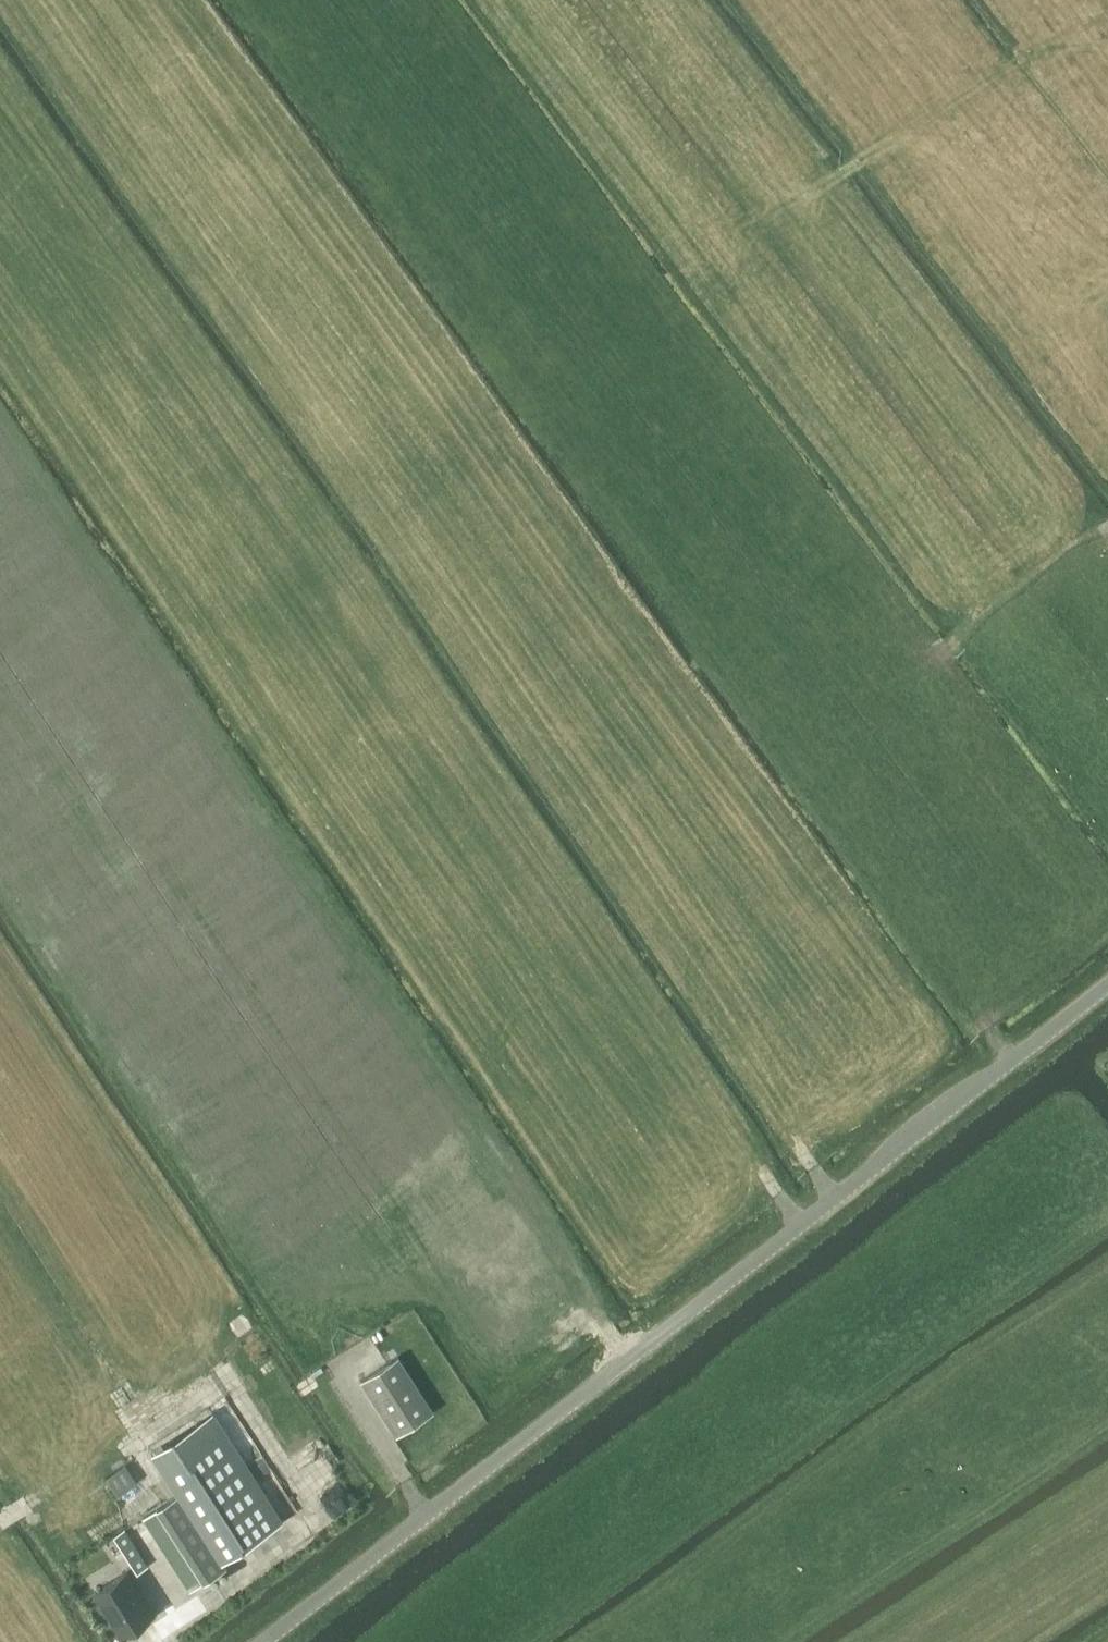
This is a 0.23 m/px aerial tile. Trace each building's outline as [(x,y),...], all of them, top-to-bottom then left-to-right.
[(397,1438),(433,1414),(398,1359),(361,1382),(397,1438)] [(211,1412),(152,1450),(179,1493),(222,1559),(281,1521),(211,1412)] [(157,1508),(143,1517),(175,1567),(189,1558),(202,1577),(187,1586),(190,1591),(205,1581),(227,1567),(222,1559),(179,1493),(157,1508)] [(125,1528),(113,1536),(137,1574),(149,1566),(125,1528)] [(93,1589),(120,1631),(151,1611),(124,1569),(93,1589)]
